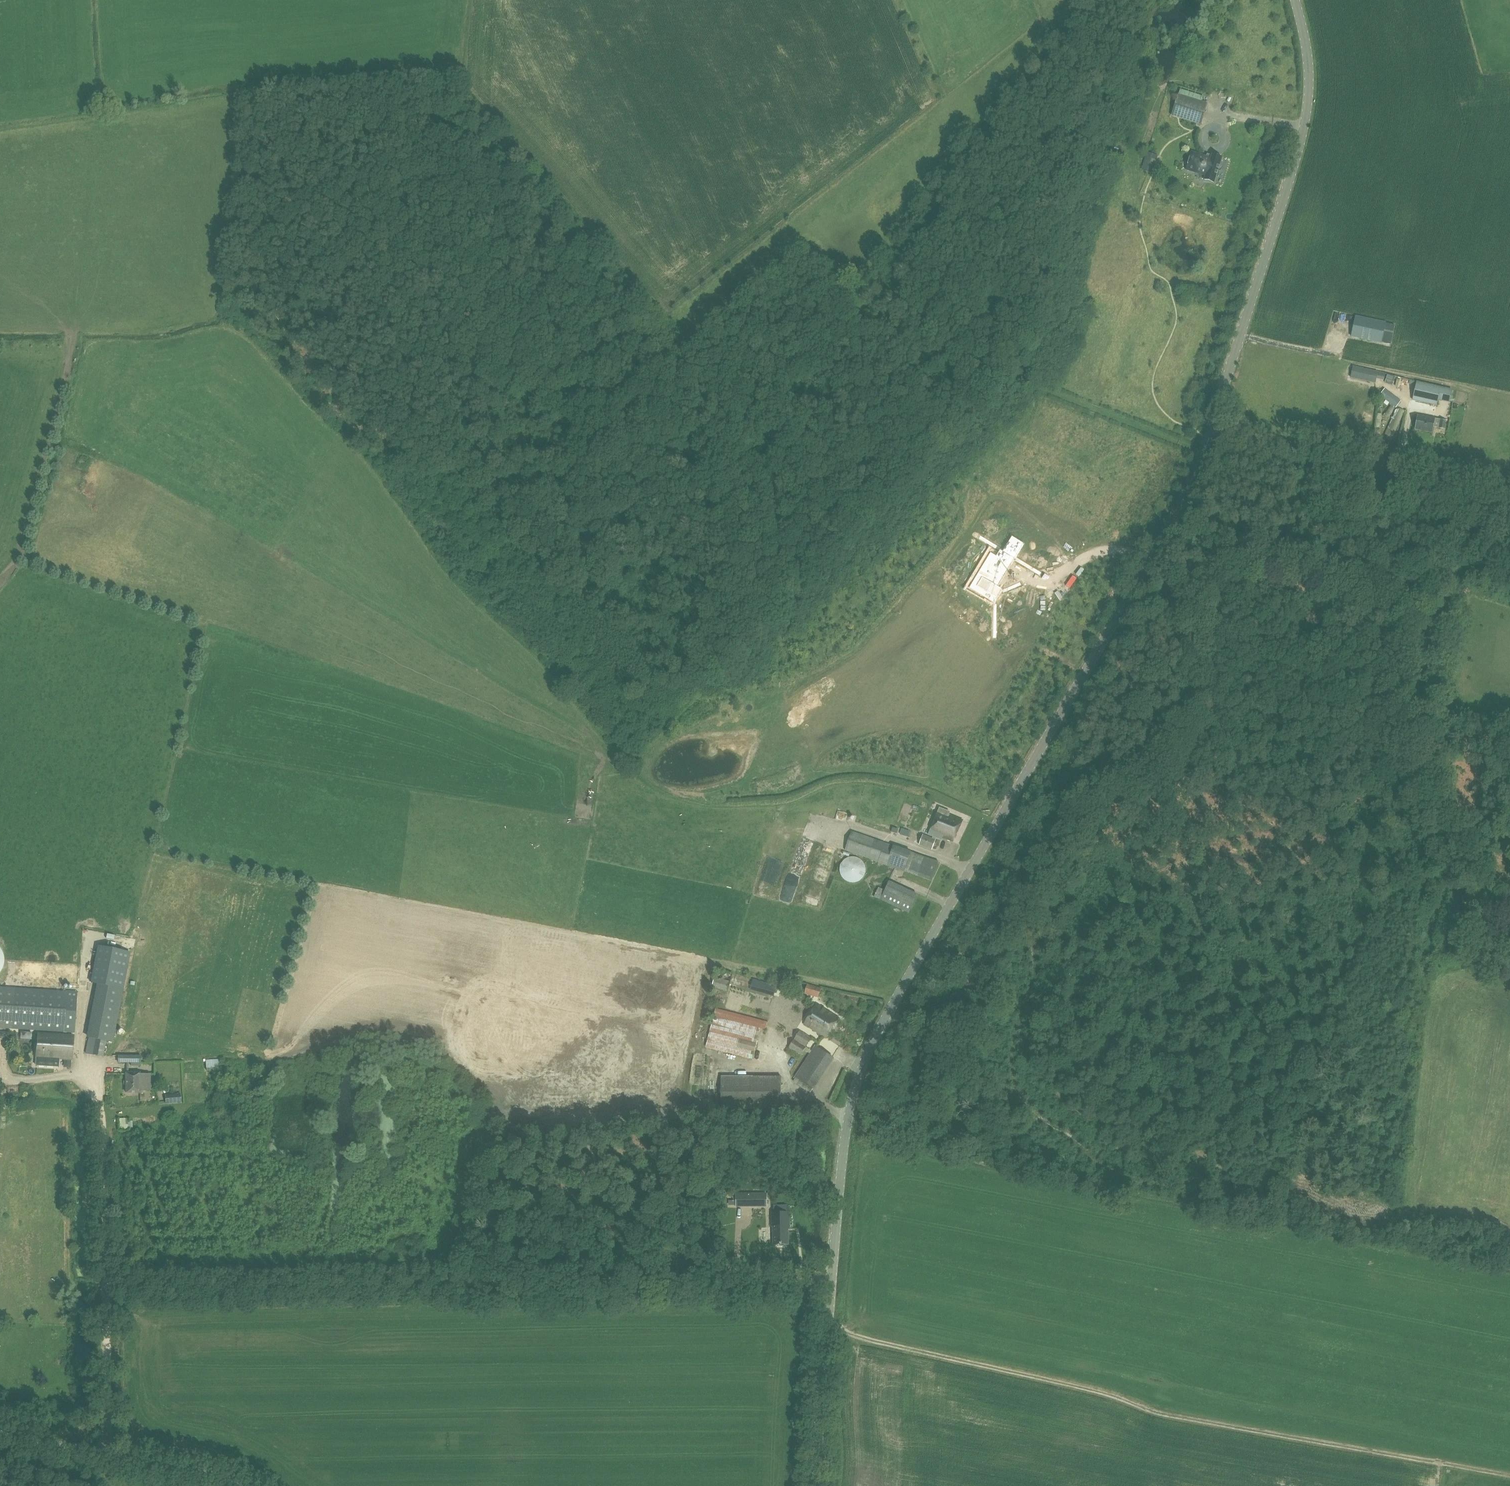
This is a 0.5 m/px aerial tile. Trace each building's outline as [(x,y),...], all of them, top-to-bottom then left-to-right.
[(1178,95),(1172,115),(1201,124),(1207,104),(1178,95)] [(1213,140),(1217,133),(1210,129),(1206,136),(1213,140)] [(1212,155),(1211,159),(1192,153),(1186,170),(1197,173),(1205,176),(1204,179),(1204,180),(1214,183),(1222,158),(1212,155)] [(1142,170),(1152,173),(1156,158),(1146,156),(1142,170)] [(1381,343),(1385,324),(1386,322),(1355,315),(1351,336),(1381,343)] [(1395,326),(1385,324),(1381,343),(1391,345),(1395,326)] [(1353,365),(1350,377),(1376,383),(1376,378),(1383,380),(1384,377),(1384,373),(1385,372),(1353,365)] [(1436,404),(1440,388),(1416,383),(1413,399),(1436,404)] [(1396,408),(1400,401),(1384,389),(1378,396),(1383,400),(1384,399),(1386,400),(1384,403),(1386,405),(1389,402),(1396,408)] [(1384,416),(1387,418),(1394,409),(1390,407),(1384,416)] [(1386,436),(1391,439),(1403,413),(1398,410),(1394,420),(1392,419),(1385,435),(1387,436),(1386,436)] [(1415,429),(1431,432),(1432,426),(1445,428),(1446,421),(1418,415),(1415,429)] [(1041,574),(1015,559),(1024,544),(1012,537),(1003,551),(979,537),(979,538),(992,545),(1002,552),(1002,553),(999,558),(990,552),(988,556),(986,560),(988,561),(977,579),(975,578),(969,587),(978,593),(979,591),(980,591),(981,589),(991,595),(989,599),(988,600),(993,603),(992,603),(994,604),(994,607),(993,637),(994,637),(994,603),(1002,590),(1020,583),(1020,582),(1002,590),(997,586),(1004,575),(997,571),(1003,561),(1010,565),(1013,560),(1014,561),(1015,559),(1040,575),(1041,574)] [(919,845),(932,849),(936,840),(936,838),(941,840),(942,837),(953,842),(962,823),(948,817),(950,812),(939,808),(928,834),(933,836),(932,839),(923,835),(919,845)] [(911,832),(900,828),(898,834),(909,838),(911,832)] [(904,871),(911,852),(911,851),(875,839),(852,831),(845,850),(868,859),(904,871)] [(792,854),(802,858),(809,838),(799,834),(792,854)] [(911,852),(904,871),(932,881),(938,861),(911,852)] [(786,865),(799,869),(802,861),(789,856),(786,865)] [(840,869),(840,872),(841,875),(843,878),(846,880),(849,881),(852,882),(855,882),(858,881),(861,879),(863,877),(864,874),(865,871),(865,868),(865,865),(863,862),(861,860),(858,858),(855,857),(852,856),(849,857),(846,858),(844,860),(842,863),(840,866),(840,869)] [(874,897),(909,913),(917,894),(889,881),(885,890),(878,887),(874,897)] [(712,987),(727,992),(729,985),(774,997),(776,985),(732,973),(732,974),(716,969),(712,987)] [(76,987),(85,988),(86,976),(76,976),(76,987)] [(106,1041),(112,1042),(123,988),(99,984),(85,1053),(103,1057),(106,1041)] [(804,994),(818,998),(820,987),(806,984),(804,994)] [(10,1028),(74,1033),(76,991),(13,987),(0,986),(0,1028),(10,1028)] [(879,998),(871,992),(865,1001),(873,1007),(879,998)] [(672,1009),(678,1010),(681,994),(675,993),(672,1009)] [(805,1024),(826,1038),(838,1020),(817,1005),(805,1024)] [(705,1047),(751,1059),(759,1028),(765,1029),(767,1022),(715,1008),(705,1047)] [(788,1048),(800,1055),(811,1039),(800,1031),(788,1048)] [(36,1062),(54,1063),(54,1058),(71,1059),(73,1036),(38,1033),(36,1057),(37,1057),(36,1062)] [(794,1077),(814,1089),(834,1058),(815,1046),(794,1077)] [(118,1063),(131,1063),(131,1066),(140,1066),(140,1055),(118,1055),(118,1063)] [(205,1060),(206,1072),(221,1070),(220,1059),(205,1060)] [(199,1067),(199,1060),(182,1061),(182,1068),(199,1067)] [(125,1073),(126,1092),(140,1092),(140,1090),(150,1090),(150,1074),(139,1074),(139,1073),(125,1073)] [(721,1076),(720,1110),(781,1108),(781,1076),(721,1076)] [(161,1093),(162,1104),(177,1103),(176,1092),(161,1093)] [(766,1192),(742,1192),(742,1206),(766,1206),(766,1192)] [(762,1227),(762,1241),(774,1242),(774,1241),(777,1241),(777,1243),(794,1244),(794,1226),(780,1226),(780,1227),(762,1227)]
